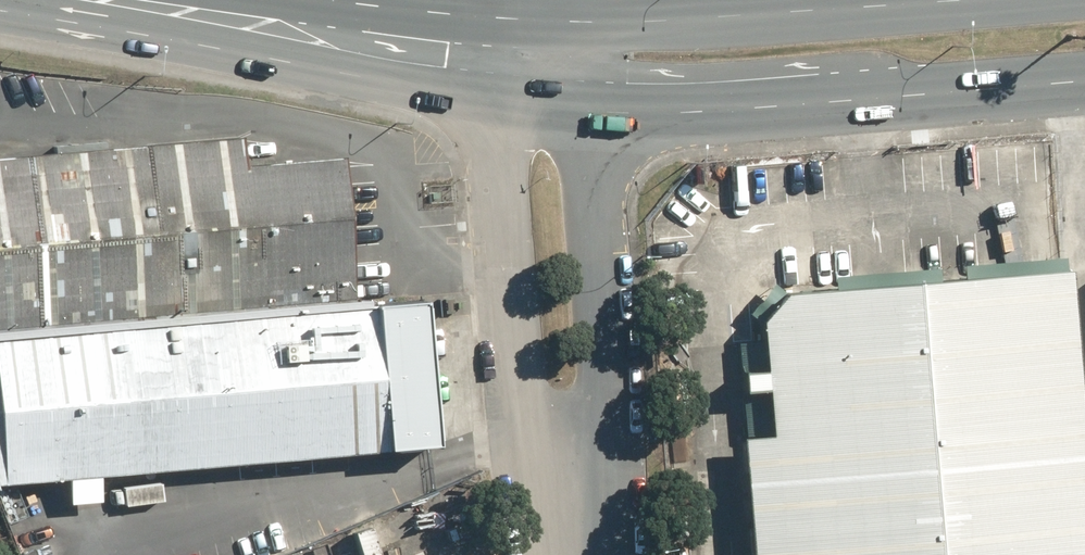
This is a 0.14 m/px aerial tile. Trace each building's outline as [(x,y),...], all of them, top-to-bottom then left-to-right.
[(358,296),(341,148),(245,157),(242,127),(0,149),(0,328),(358,296)] [(746,554),(1084,554),(1084,548),(1062,271),(778,294),(753,320),(763,436),(736,438),(746,554)] [(1071,274),(1084,447),(1084,273),(1071,274)] [(0,328),(0,477),(439,438),(424,291),(358,296),(0,328)]
